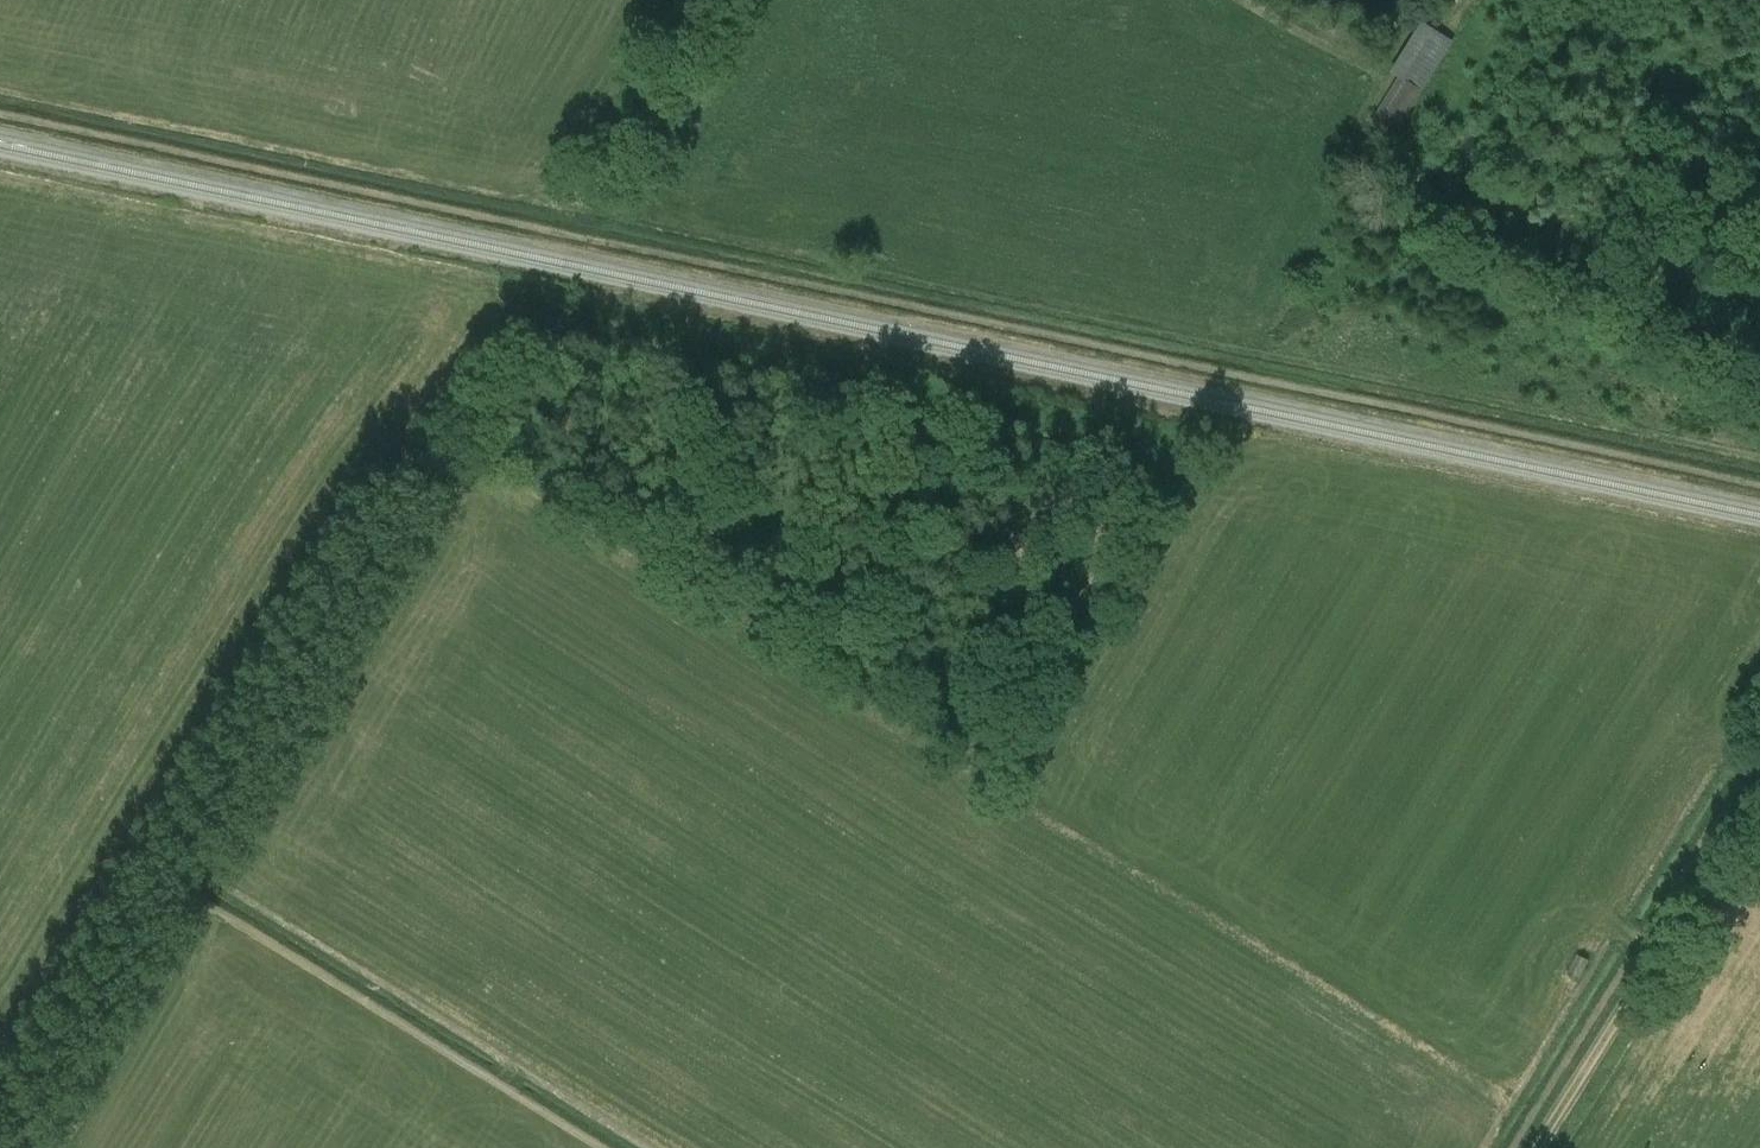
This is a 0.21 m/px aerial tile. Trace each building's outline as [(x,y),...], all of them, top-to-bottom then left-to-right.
[(1424,21),(1389,74),(1421,95),(1456,42),(1424,21)]
